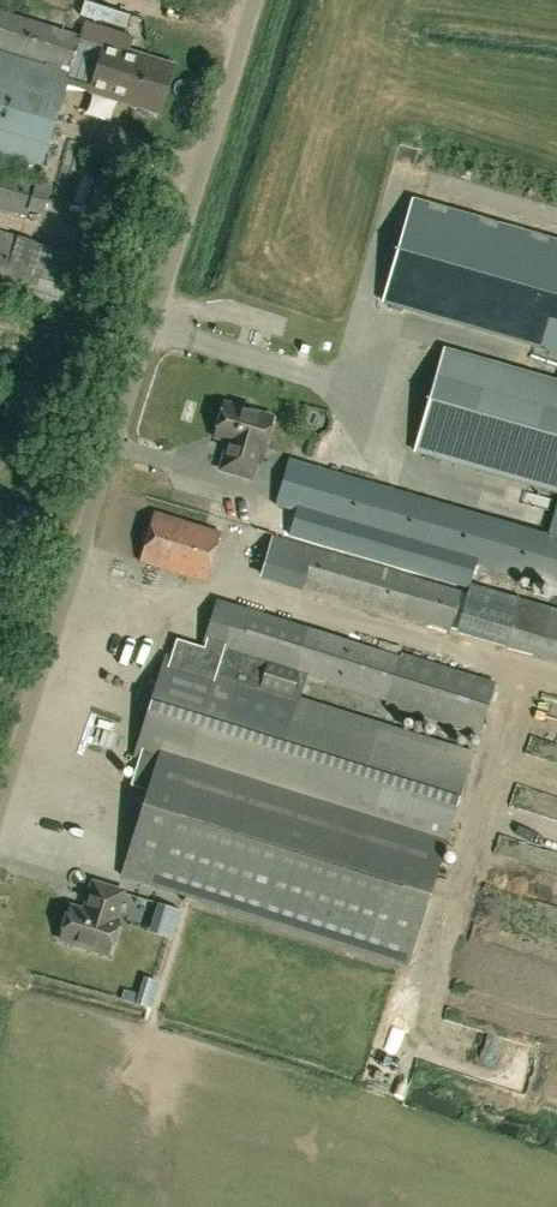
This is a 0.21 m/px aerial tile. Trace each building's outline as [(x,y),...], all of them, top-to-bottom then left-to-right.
[(39,174),(81,35),(0,11),(0,162),(39,174)] [(97,66),(163,87),(170,63),(120,48),(120,38),(106,34),(104,43),(97,66)] [(97,66),(89,90),(155,110),(163,87),(97,66)] [(111,205),(122,169),(104,164),(92,200),(111,205)] [(48,189),(33,184),(35,178),(0,168),(0,206),(24,213),(26,207),(41,211),(48,189)] [(382,303),(556,353),(556,240),(412,199),(382,303)] [(88,261),(0,233),(0,293),(71,315),(88,261)] [(443,350),(415,451),(556,492),(556,382),(443,350)] [(264,450),(274,417),(225,403),(216,436),(230,440),(222,468),(252,477),(260,449),(264,450)] [(556,584),(556,511),(551,532),(293,459),(285,486),(302,491),(296,509),(556,584)] [(513,511),(548,522),(552,508),(526,500),(529,489),(520,487),(513,511)] [(207,583),(222,534),(155,513),(140,562),(207,583)] [(459,630),(470,594),(417,579),(289,540),(274,536),(263,573),(459,630)] [(520,598),(506,647),(556,662),(556,609),(520,598)] [(122,876),(407,964),(473,753),(301,698),(308,676),(389,701),(387,706),(479,735),(495,684),(402,653),(400,658),(218,600),(203,647),(177,640),(171,658),(166,656),(135,758),(140,759),(131,785),(149,792),(122,876)] [(116,918),(124,890),(94,882),(86,910),(72,906),(63,939),(111,952),(120,919),(116,918)]
